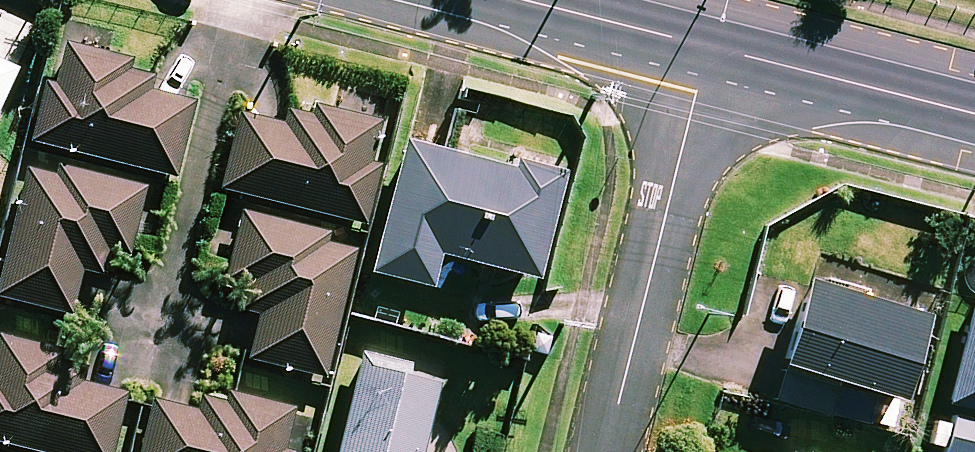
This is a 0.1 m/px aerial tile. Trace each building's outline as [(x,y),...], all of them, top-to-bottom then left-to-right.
[(123,62),(61,46),(50,90),(44,88),(30,144),(173,180),(192,107),(151,96),(156,77),(122,68),(123,62)] [(17,73),(0,65),(0,108),(17,73)] [(239,110),(218,195),(363,232),(379,169),(371,167),(382,126),(318,109),(316,116),(286,108),(282,122),(239,110)] [(532,178),(401,146),(369,276),(428,291),(436,258),(534,283),(561,174),(534,168),(532,178)] [(25,163),(0,271),(0,302),(69,318),(79,273),(100,278),(105,253),(126,258),(142,190),(25,163)] [(356,244),(240,215),(223,281),(245,287),(238,312),(258,317),(247,362),(321,381),(356,244)] [(922,322),(806,286),(780,370),(896,406),(922,322)] [(949,409),(974,415),(974,298),(949,409)] [(25,451),(115,451),(126,396),(98,390),(99,384),(77,380),(79,369),(61,366),(64,352),(0,339),(0,447),(25,451)] [(360,366),(339,451),(421,451),(438,385),(360,366)] [(194,415),(148,405),(138,451),(286,451),(294,414),(198,394),(194,415)] [(954,418),(946,451),(974,451),(974,424),(954,418)]
